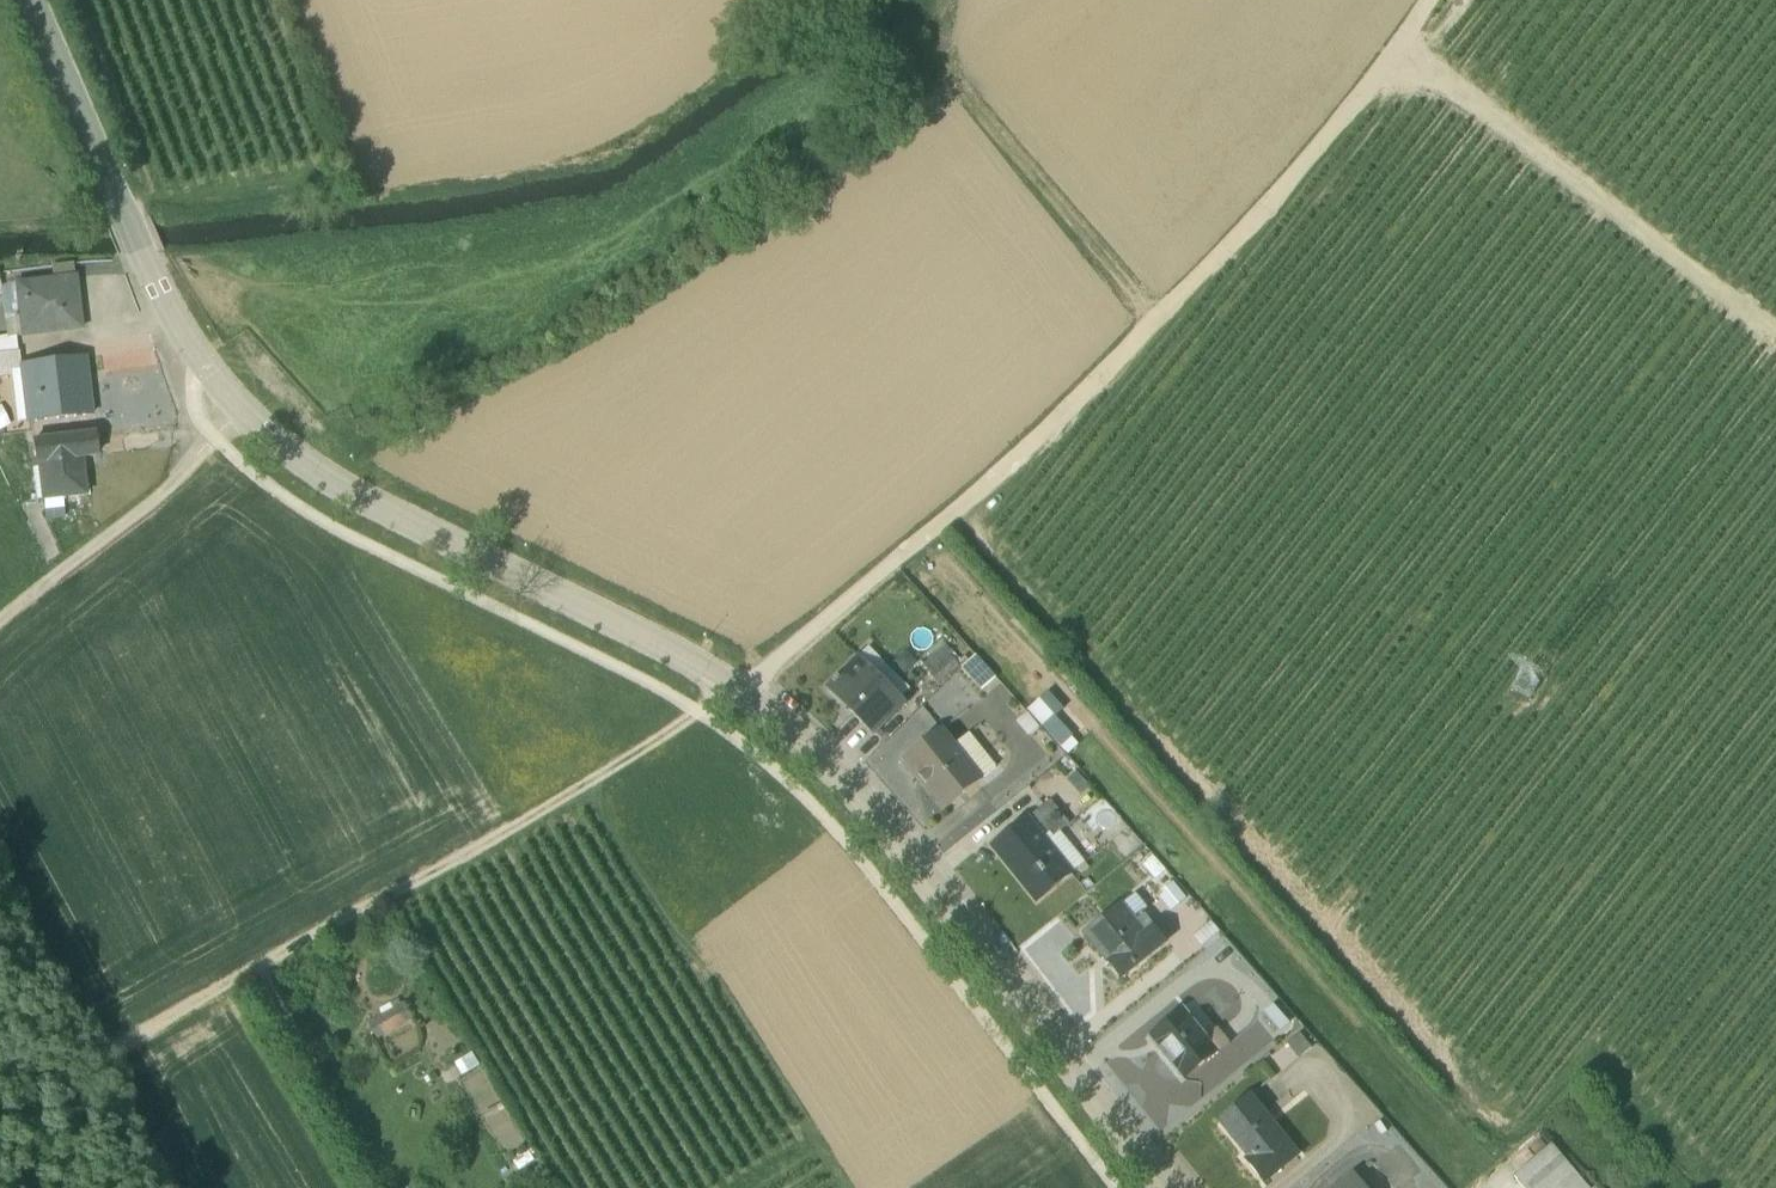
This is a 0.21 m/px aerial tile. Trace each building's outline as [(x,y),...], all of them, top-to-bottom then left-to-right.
[(79,330),(72,278),(71,262),(49,264),(50,279),(12,282),(12,283),(0,284),(0,308),(4,336),(14,334),(18,334),(19,338),(19,339),(79,330)] [(14,334),(4,336),(0,336),(0,355),(17,353),(14,334)] [(93,415),(85,356),(19,364),(18,353),(17,353),(0,355),(0,377),(10,376),(15,422),(24,422),(24,423),(24,424),(92,416),(93,415)] [(9,425),(0,408),(0,429),(9,425)] [(30,462),(34,501),(39,500),(39,501),(82,496),(79,471),(78,471),(77,459),(93,457),(91,434),(30,441),(33,462),(30,462)] [(922,665),(940,685),(959,668),(949,656),(952,653),(945,645),(944,645),(922,665)] [(907,688),(868,648),(859,657),(858,656),(827,686),(851,711),(850,713),(873,736),(906,704),(898,696),(907,688)] [(996,678),(975,655),(961,668),(981,691),(996,678)] [(1069,756),(1082,744),(1058,717),(1066,710),(1050,691),(1029,709),(1069,756)] [(902,760),(942,812),(983,780),(982,778),(995,767),(968,734),(954,744),(941,728),(902,760)] [(1079,772),(1065,783),(1057,771),(1051,775),(1056,782),(1049,787),(1066,811),(1093,791),(1079,772)] [(1069,824),(1049,801),(1029,816),(1028,815),(988,846),(1034,905),(1074,873),(1073,871),(1084,863),(1060,832),(1069,824)] [(1166,871),(1151,855),(1141,864),(1155,880),(1166,871)] [(1185,898),(1170,879),(1161,887),(1165,892),(1159,897),(1170,911),(1175,907),(1176,908),(1180,905),(1179,903),(1185,898)] [(1134,894),(1081,933),(1121,982),(1167,944),(1142,913),(1147,909),(1134,894)] [(1193,935),(1201,946),(1220,931),(1211,921),(1193,935)] [(382,1038),(410,1022),(399,1003),(371,1018),(382,1038)] [(1272,1004),(1263,1012),(1279,1030),(1289,1022),(1272,1004)] [(1182,1005),(1145,1035),(1184,1082),(1220,1053),(1219,1052),(1229,1044),(1216,1028),(1207,1036),(1182,1005)] [(1310,1048),(1299,1033),(1286,1043),(1297,1057),(1310,1048)] [(1300,1155),(1250,1092),(1215,1120),(1245,1157),(1243,1159),(1263,1184),(1300,1155)] [(1551,1143),(1513,1176),(1523,1187),(1589,1187),(1551,1143)] [(1352,1172),(1332,1187),(1365,1187),(1352,1172)]
